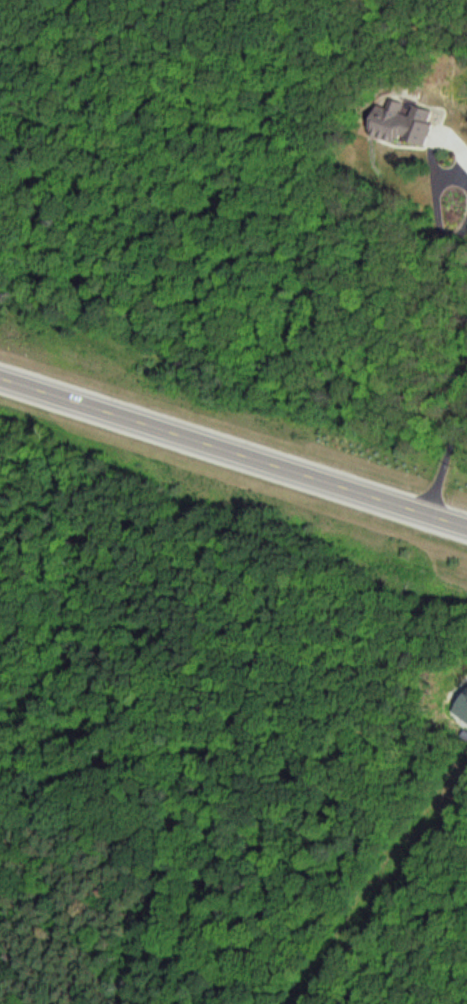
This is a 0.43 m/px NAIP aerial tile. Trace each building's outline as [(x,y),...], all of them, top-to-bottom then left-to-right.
[(380,105),(369,135),(403,147),(414,117),(402,113),(405,103),(396,100),(393,110),(380,105)]
